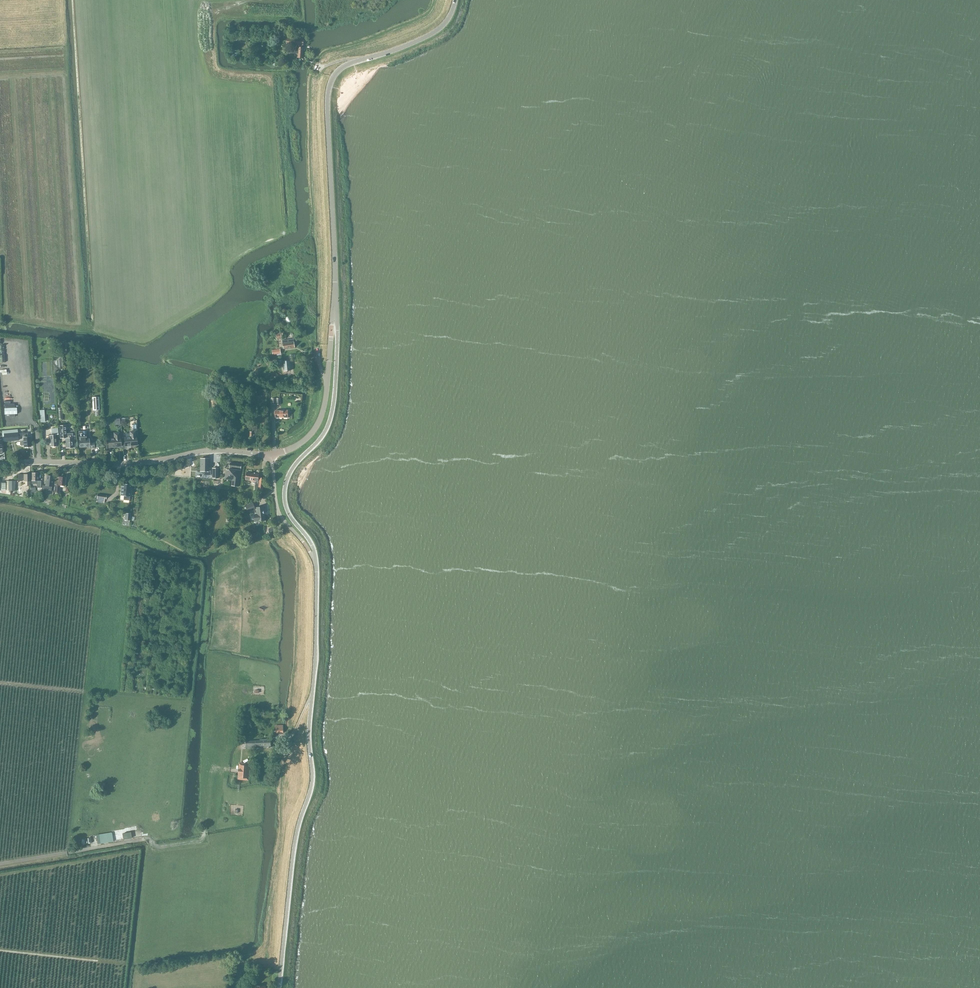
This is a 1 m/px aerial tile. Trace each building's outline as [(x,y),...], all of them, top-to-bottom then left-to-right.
[(287,43),(294,44),(294,53),(297,53),(297,58),(302,58),(304,39),(288,38),(287,43)] [(282,340),(283,344),(284,348),(295,347),(294,338),(282,340)] [(66,438),(66,448),(73,447),(73,446),(76,446),(75,436),(73,436),(73,435),(65,435),(65,428),(63,426),(60,426),(60,438),(66,438)] [(55,435),(58,434),(58,428),(51,429),(51,435),(48,435),(49,439),(50,439),(50,444),(51,444),(51,446),(52,446),(56,446),(56,445),(55,435)] [(83,431),(79,431),(79,433),(80,447),(90,447),(90,448),(94,448),(94,442),(90,442),(90,439),(86,439),(86,434),(83,434),(83,431)] [(123,443),(123,449),(126,449),(126,446),(137,445),(136,438),(135,438),(135,431),(130,431),(130,437),(124,438),(125,442),(123,443)] [(18,432),(4,434),(5,441),(19,440),(18,436),(18,434),(18,432)] [(114,438),(108,439),(109,444),(106,444),(107,450),(110,450),(110,447),(121,446),(121,439),(119,439),(119,432),(114,433),(114,438)] [(18,434),(18,436),(23,435),(24,441),(21,442),(20,442),(21,445),(24,445),(24,447),(31,446),(30,436),(28,437),(28,433),(18,434)] [(200,458),(200,471),(204,471),(204,475),(210,475),(211,471),(209,471),(209,458),(200,458)] [(232,485),(239,486),(242,464),(230,462),(229,469),(226,469),(225,479),(233,480),(232,485)] [(26,474),(18,474),(18,480),(22,480),(22,479),(25,479),(25,481),(27,481),(27,485),(30,484),(30,481),(30,474),(29,474),(29,473),(28,472),(26,472),(26,473),(26,474)] [(247,472),(246,479),(251,480),(251,481),(256,482),(255,489),(258,490),(263,491),(264,478),(259,477),(259,474),(247,472)] [(38,488),(38,491),(42,491),(42,490),(42,488),(41,488),(41,481),(38,480),(38,473),(32,473),(31,484),(37,484),(37,488),(38,488)] [(42,490),(51,491),(52,486),(54,476),(47,475),(45,485),(43,485),(42,490)] [(55,485),(54,492),(59,493),(60,485),(65,486),(66,477),(64,477),(63,476),(61,476),(60,476),(60,477),(55,476),(54,485),(55,485)] [(6,490),(15,490),(15,481),(6,481),(6,490)] [(122,483),(120,495),(124,496),(123,500),(129,500),(130,496),(131,484),(122,483)] [(246,506),(248,512),(255,509),(253,503),(246,506)] [(256,521),(266,520),(264,506),(257,507),(258,514),(255,514),(256,521)] [(260,740),(246,741),(246,748),(271,747),(271,740),(267,740),(267,739),(260,739),(260,740)] [(239,768),(238,773),(240,774),(240,777),(250,778),(251,765),(241,764),(241,768),(239,768)]
